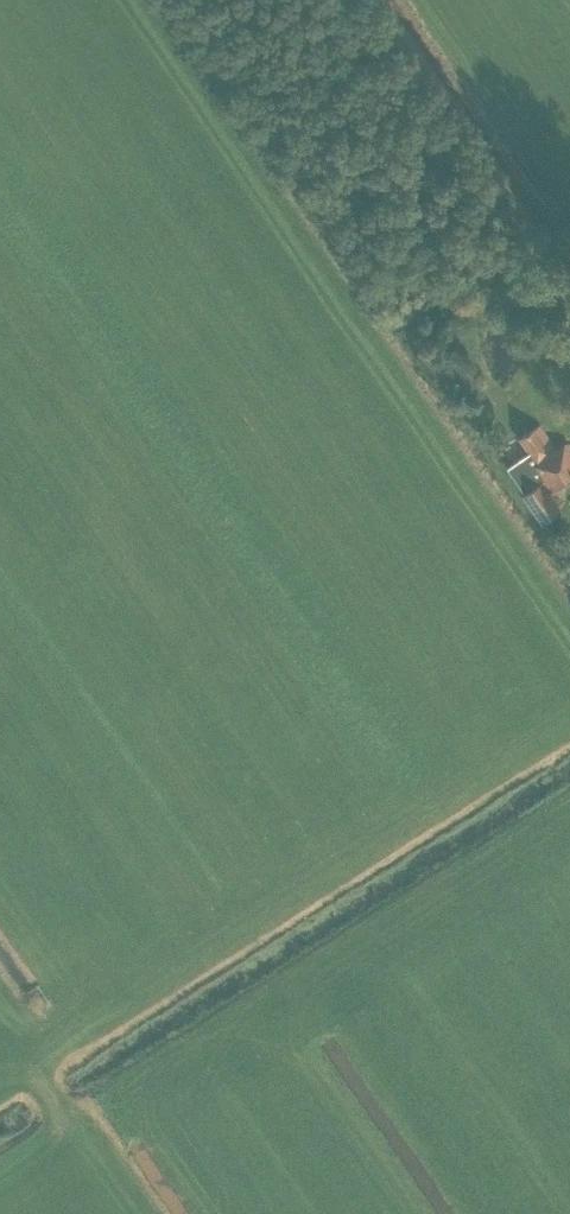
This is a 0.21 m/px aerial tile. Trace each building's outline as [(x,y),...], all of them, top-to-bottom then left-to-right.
[(506,469),(523,492),(520,494),(540,523),(558,510),(545,493),(569,475),(569,449),(565,443),(556,449),(539,424),(517,440),(528,454),(506,469)]
